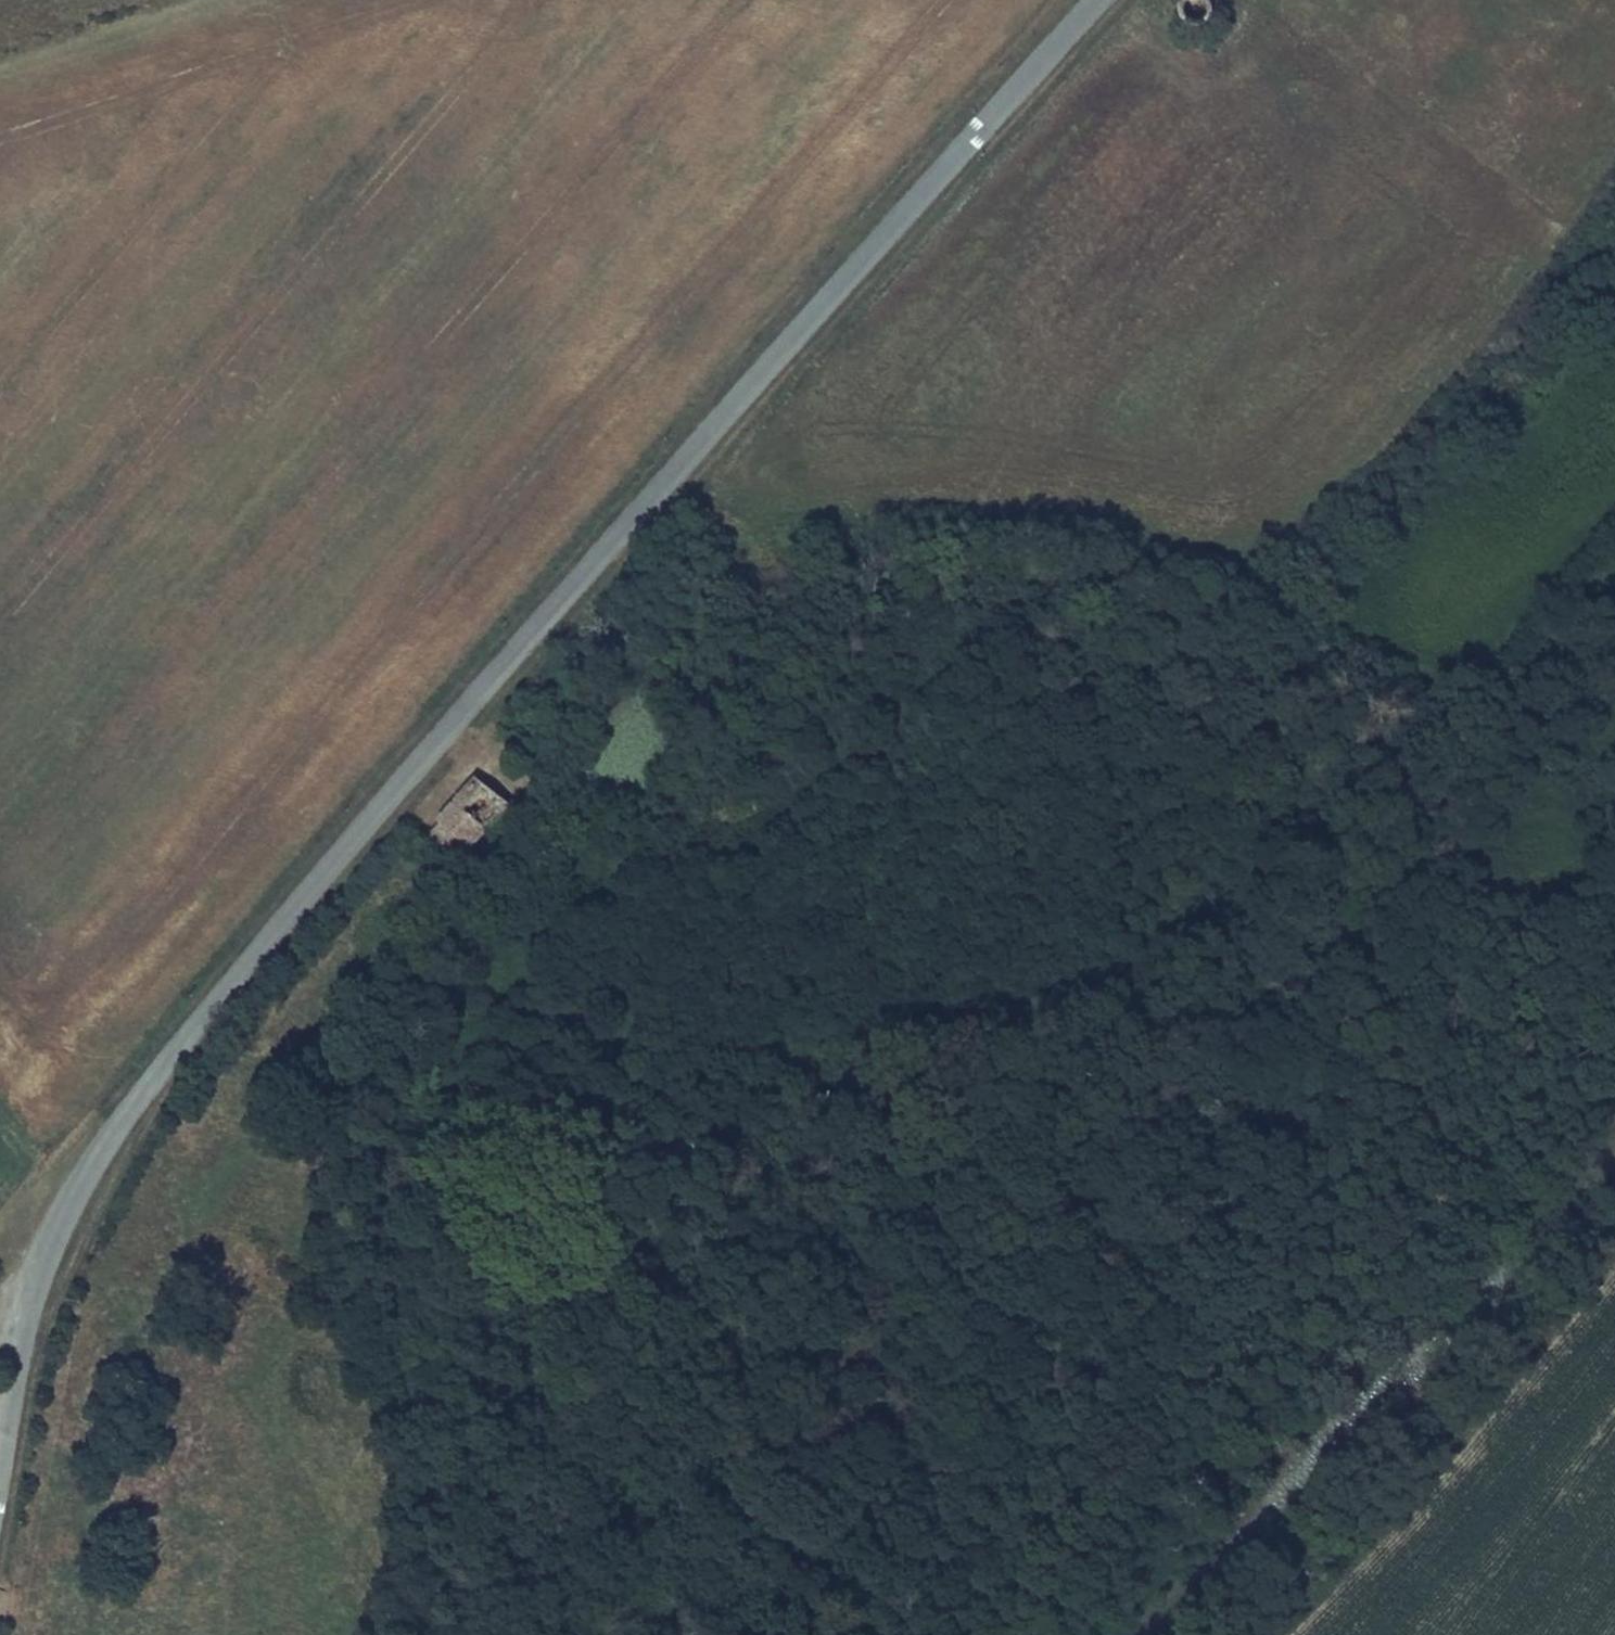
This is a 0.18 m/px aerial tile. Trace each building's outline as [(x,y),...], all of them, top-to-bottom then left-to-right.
[(1186,19),(1193,22),(1200,23),(1206,20),(1211,14),(1212,7),(1210,0),(1185,0),(1182,5),(1183,12),(1186,19)] [(441,825),(422,846),(441,866),(463,842),(466,846),(504,804),(476,778),(437,821),(441,825)]
